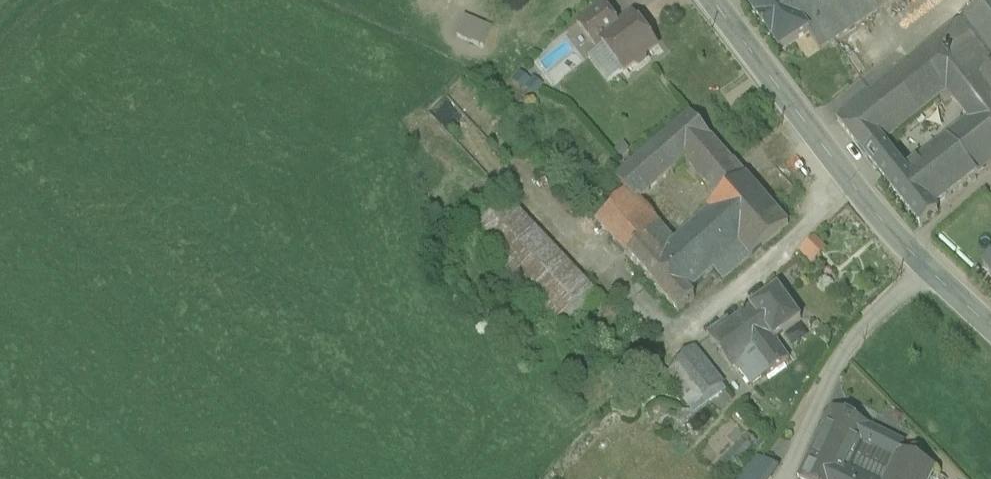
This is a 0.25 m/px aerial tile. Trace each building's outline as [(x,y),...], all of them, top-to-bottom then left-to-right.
[(750,11),(766,0),(742,0),(750,11)] [(771,0),(766,0),(750,11),(779,54),(799,41),(772,1),(771,0)] [(772,1),(799,41),(808,34),(860,0),(774,0),(772,1)] [(808,34),(820,51),(897,0),(860,0),(808,34)] [(838,122),(883,181),(902,167),(893,156),(885,146),(901,134),(901,133),(948,94),(969,120),(905,172),(935,210),(986,169),(990,166),(990,0),(987,0),(838,122)] [(603,6),(577,26),(597,51),(603,46),(601,44),(620,29),(603,6)] [(491,29),(464,17),(455,38),(482,50),(491,29)] [(634,18),(620,29),(601,44),(603,46),(624,73),(633,66),(639,67),(644,63),(645,57),(657,48),(634,18)] [(735,163),(693,113),(663,138),(685,162),(708,186),(735,163)] [(901,134),(885,146),(893,156),(909,144),(901,134)] [(663,138),(618,178),(628,190),(629,189),(640,201),(685,162),(663,138)] [(735,163),(708,186),(720,199),(746,177),(735,163)] [(905,172),(902,167),(883,181),(920,228),(938,214),(935,210),(905,172)] [(789,227),(746,177),(720,199),(707,211),(709,213),(750,261),(789,227)] [(709,213),(676,242),(640,201),(629,189),(628,190),(594,220),(626,256),(645,240),(691,292),(714,272),(724,283),(750,261),(709,213)] [(589,292),(508,200),(471,232),(552,324),(568,310),(589,292)] [(814,238),(798,253),(811,267),(827,252),(814,238)] [(691,292),(645,240),(626,256),(678,314),(695,299),(690,293),(691,292)] [(778,287),(751,308),(773,338),(774,338),(776,340),(802,320),(778,287)] [(589,292),(568,310),(579,322),(599,304),(589,292)] [(773,338),(751,308),(730,323),(757,359),(769,375),(790,360),(776,340),(774,338),(773,338)] [(757,359),(730,323),(710,337),(734,370),(737,367),(748,359),(751,363),(757,359)] [(723,387),(694,349),(674,364),(703,402),(723,387)] [(748,359),(737,367),(752,387),(769,375),(757,359),(751,363),(748,359)] [(662,364),(651,382),(660,387),(665,377),(670,369),(662,364)] [(703,402),(674,364),(670,369),(665,377),(692,411),(703,402)] [(879,432),(832,408),(816,440),(854,459),(862,443),(872,448),(879,432)] [(904,444),(879,432),(872,448),(893,458),(893,457),(897,456),(900,451),(904,444)] [(816,440),(798,478),(799,478),(844,478),(849,469),(854,459),(816,440)] [(862,443),(854,459),(849,469),(870,478),(886,478),(897,456),(893,457),(893,458),(872,448),(862,443)] [(900,451),(897,456),(886,478),(931,478),(936,468),(900,451)] [(739,478),(771,478),(779,468),(759,459),(739,478)] [(849,469),(844,478),(870,478),(849,469)]
